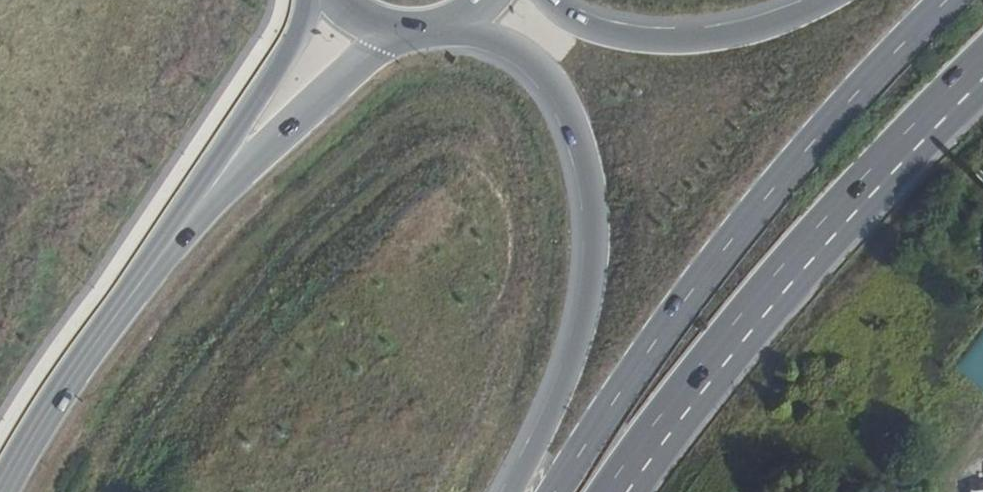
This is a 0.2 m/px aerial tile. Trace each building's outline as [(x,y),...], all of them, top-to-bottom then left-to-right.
[(954,371),(982,391),(982,330),(954,371)]
